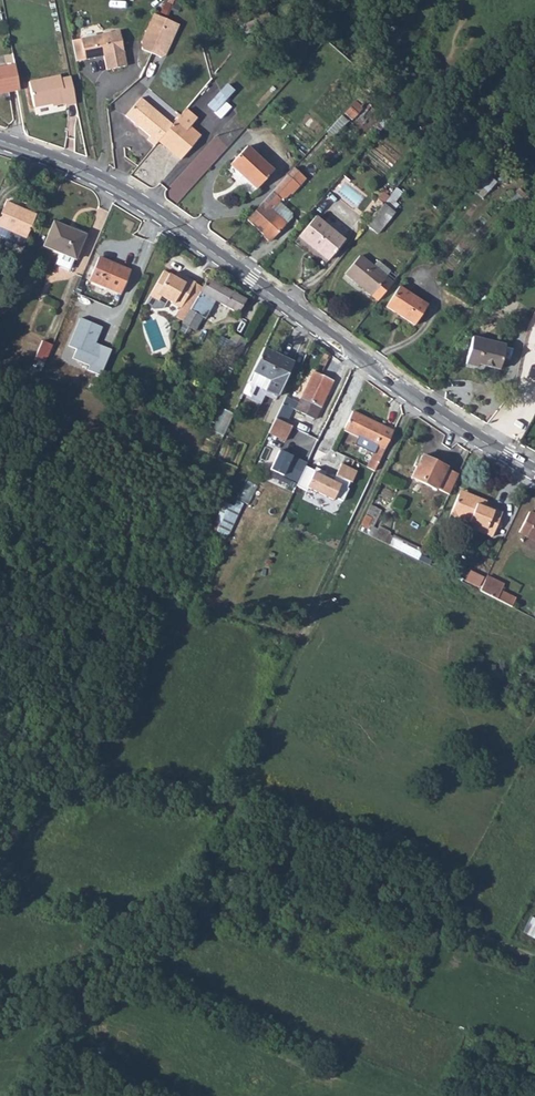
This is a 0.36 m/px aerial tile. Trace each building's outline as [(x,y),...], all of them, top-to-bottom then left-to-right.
[(154,14),(150,21),(163,27),(166,19),(154,14)] [(163,27),(150,21),(142,42),(142,49),(151,53),(163,27)] [(176,32),(163,27),(151,53),(161,58),(166,55),(176,32)] [(120,31),(72,41),(76,61),(100,57),(100,54),(103,53),(104,56),(107,70),(126,66),(120,31)] [(15,65),(0,67),(0,92),(19,88),(15,65)] [(76,104),(70,77),(61,79),(60,76),(29,82),(34,108),(65,101),(66,106),(76,104)] [(228,82),(207,104),(221,118),(231,106),(226,99),(236,89),(228,82)] [(147,140),(155,146),(159,141),(162,137),(172,125),(140,98),(125,116),(150,137),(147,140)] [(356,99),(345,113),(353,119),(364,105),(356,99)] [(177,149),(173,153),(181,160),(200,137),(189,128),(196,119),(185,110),(172,125),(162,137),(177,149)] [(334,133),(348,119),(343,115),(330,129),(334,133)] [(162,137),(159,141),(173,153),(177,149),(162,137)] [(247,147),(230,165),(256,189),(273,171),(247,147)] [(294,168),(287,175),(299,186),(306,179),(294,168)] [(489,191),(498,180),(482,168),(473,178),(489,191)] [(283,180),(247,220),(271,241),(286,224),(271,210),(280,200),(285,200),(290,194),(291,196),(300,187),(299,186),(287,175),(283,180)] [(398,185),(391,193),(385,188),(380,195),(395,207),(406,192),(398,185)] [(0,215),(0,227),(26,238),(36,215),(6,202),(0,215)] [(384,205),(367,226),(377,234),(394,213),(384,205)] [(315,217),(299,236),(308,244),(310,241),(314,245),(312,247),(328,260),(344,241),(315,217)] [(43,247),(60,254),(73,259),(75,260),(85,235),(53,222),(43,247)] [(73,259),(60,254),(56,264),(68,270),(73,259)] [(386,278),(373,267),(360,256),(345,274),(378,301),(392,283),(386,278)] [(99,258),(89,281),(125,296),(135,273),(99,258)] [(377,260),(373,267),(386,278),(391,271),(377,260)] [(181,308),(179,311),(186,315),(190,308),(191,308),(195,300),(188,295),(195,283),(180,275),(177,279),(163,272),(149,295),(158,301),(161,296),(181,308)] [(202,317),(205,319),(216,301),(238,313),(246,300),(207,279),(202,288),(195,300),(191,308),(190,308),(186,315),(183,321),(182,324),(195,331),(202,317)] [(195,283),(188,295),(195,300),(202,288),(195,283)] [(399,287),(386,307),(414,325),(427,305),(399,287)] [(179,311),(175,317),(183,321),(186,315),(179,311)] [(103,370),(112,349),(96,343),(103,325),(81,316),(69,345),(77,349),(73,358),(103,370)] [(222,337),(216,348),(236,360),(246,341),(233,334),(232,335),(233,335),(229,341),(222,337)] [(478,367),(478,364),(499,370),(505,346),(473,337),(466,364),(478,367)] [(36,356),(47,361),(54,344),(43,339),(36,356)] [(264,348),(242,395),(261,404),(267,392),(277,396),(293,362),(264,348)] [(285,397),(275,419),(285,424),(293,408),(315,419),(333,381),(313,372),(298,403),(285,397)] [(223,433),(234,413),(224,408),(214,429),(223,433)] [(344,430),(359,437),(377,446),(374,453),(367,467),(375,471),(394,431),(363,416),(362,416),(353,412),(344,430)] [(285,424),(275,419),(268,433),(285,441),(292,427),(285,424)] [(377,446),(359,437),(356,444),(374,453),(377,446)] [(307,463),(279,451),(270,470),(298,483),(305,467),(307,463)] [(449,495),(458,474),(446,469),(446,470),(431,463),(432,461),(419,455),(414,466),(416,467),(411,478),(436,490),(437,489),(449,495)] [(342,465),(334,481),(324,476),(326,472),(316,468),(315,471),(305,467),(298,483),(296,488),(307,493),(309,488),(333,499),(333,497),(343,502),(356,472),(342,465)] [(248,479),(238,498),(249,503),(259,484),(248,479)] [(460,490),(458,495),(478,502),(477,504),(482,507),(483,504),(484,505),(486,501),(460,490)] [(478,502),(458,495),(450,515),(469,522),(467,527),(492,537),(495,529),(497,529),(498,529),(500,529),(500,528),(501,527),(502,526),(502,525),(502,523),(501,522),(500,521),(499,520),(502,512),(484,505),(483,504),(482,507),(477,504),(478,502)] [(234,506),(223,502),(212,530),(227,538),(243,504),(236,501),(234,506)] [(368,528),(379,507),(373,504),(362,524),(368,528)] [(519,533),(534,541),(534,515),(529,512),(519,533)] [(378,530),(373,528),(369,536),(374,538),(378,530)] [(483,579),(470,572),(466,581),(479,587),(483,579)] [(486,577),(480,591),(497,600),(501,591),(504,585),(486,577)] [(501,591),(497,600),(511,607),(516,598),(501,591)] [(523,932),(534,938),(534,916),(531,914),(523,932)]
